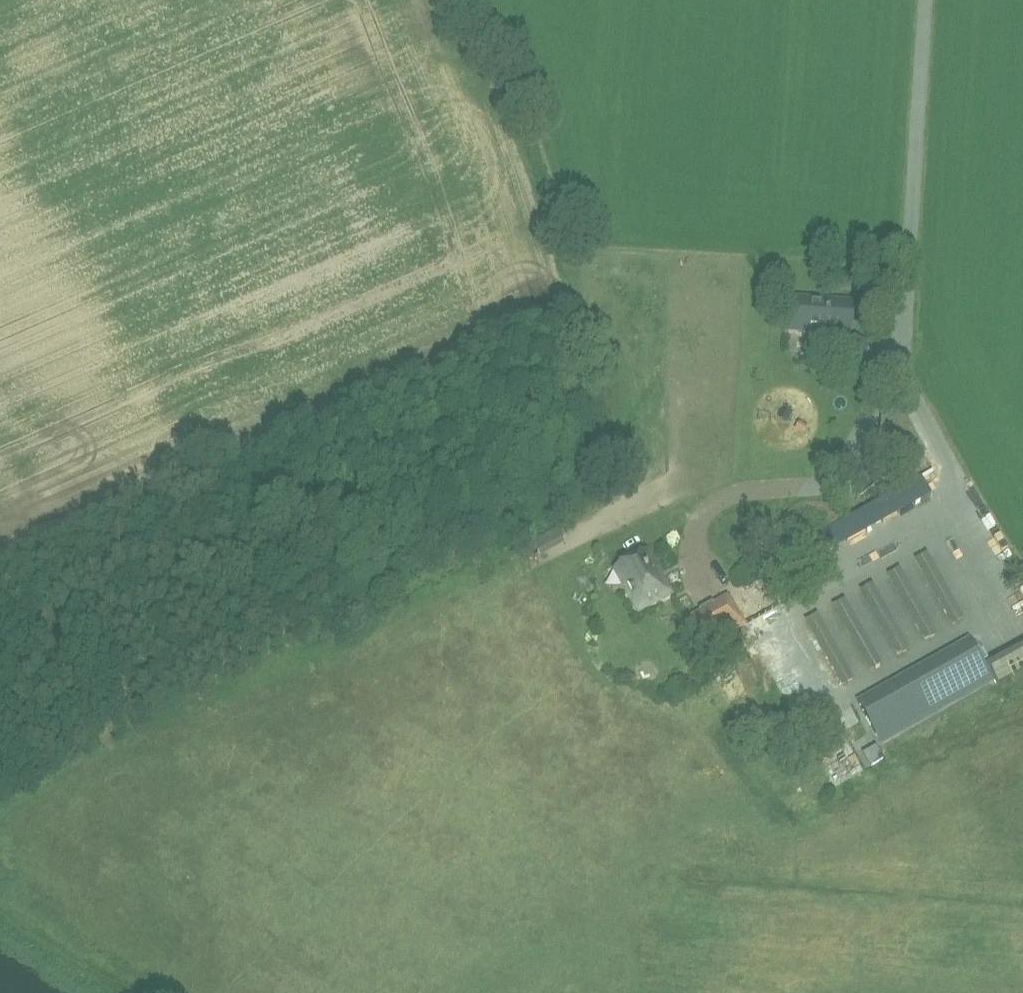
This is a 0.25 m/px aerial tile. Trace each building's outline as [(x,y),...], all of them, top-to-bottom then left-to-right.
[(834,303),(812,301),(812,299),(791,298),(788,332),(841,335),(839,372),(865,373),(867,343),(851,342),(854,302),(834,301),(834,303)] [(646,551),(615,568),(639,611),(670,593),(646,551)] [(732,599),(730,600),(728,597),(713,605),(713,604),(700,611),(700,612),(685,620),(701,650),(746,625),(732,599)] [(881,744),(992,681),(968,640),(857,702),(881,744)] [(758,695),(786,684),(775,656),(747,667),(758,695)]
